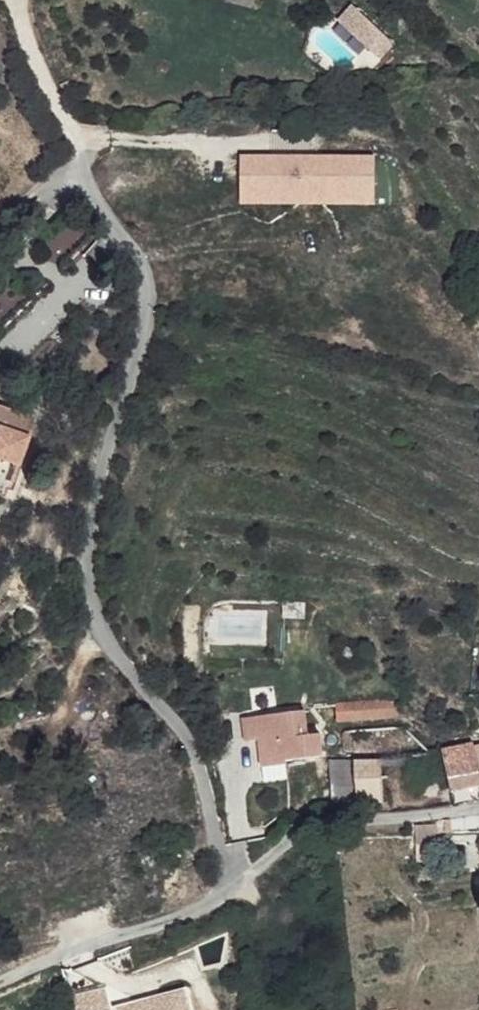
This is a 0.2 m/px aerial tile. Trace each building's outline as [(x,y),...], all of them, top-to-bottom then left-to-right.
[(355,7),(343,22),(386,58),(398,42),(355,7)] [(0,416),(0,468),(23,476),(40,432),(0,416)] [(397,700),(315,707),(318,730),(337,729),(337,722),(399,716),(397,700)] [(319,734),(284,738),(284,762),(288,761),(319,759),(319,734)] [(443,753),(451,791),(478,787),(478,761),(476,746),(443,753)] [(350,761),(326,762),(330,805),(354,802),(350,761)] [(436,824),(420,825),(421,843),(437,842),(436,824)] [(206,970),(193,973),(199,989),(213,984),(206,970)] [(92,989),(98,1009),(105,1009),(103,1003),(108,1002),(103,985),(92,989)] [(68,994),(73,1009),(98,1009),(92,989),(68,994)]
